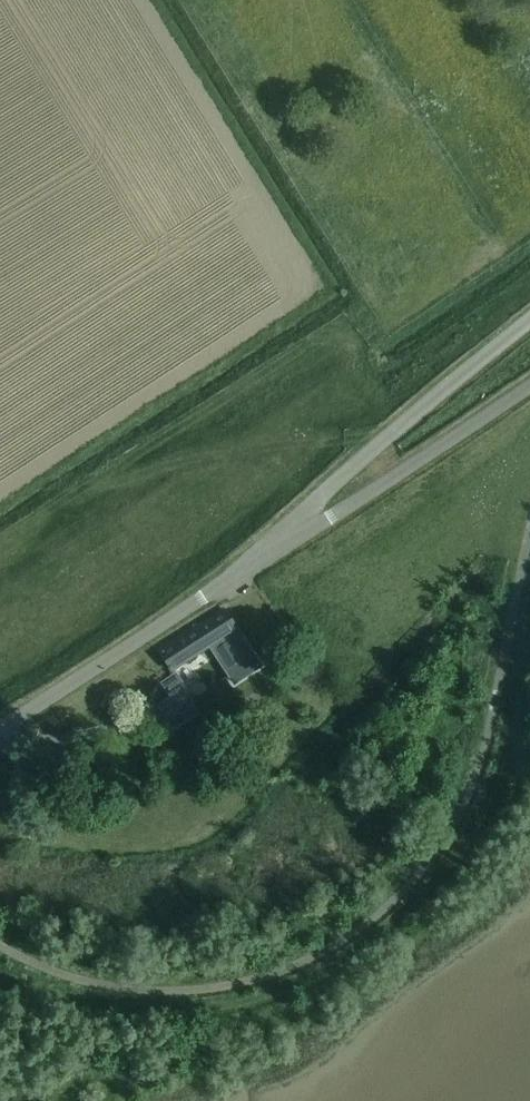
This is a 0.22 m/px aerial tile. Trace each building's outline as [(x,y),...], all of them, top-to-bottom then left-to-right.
[(160,648),(163,653),(172,668),(235,628),(223,609),(160,648)] [(158,704),(166,718),(181,710),(186,718),(197,712),(183,689),(185,688),(177,676),(163,684),(171,696),(158,704)] [(181,748),(173,752),(178,762),(186,758),(181,748)]
